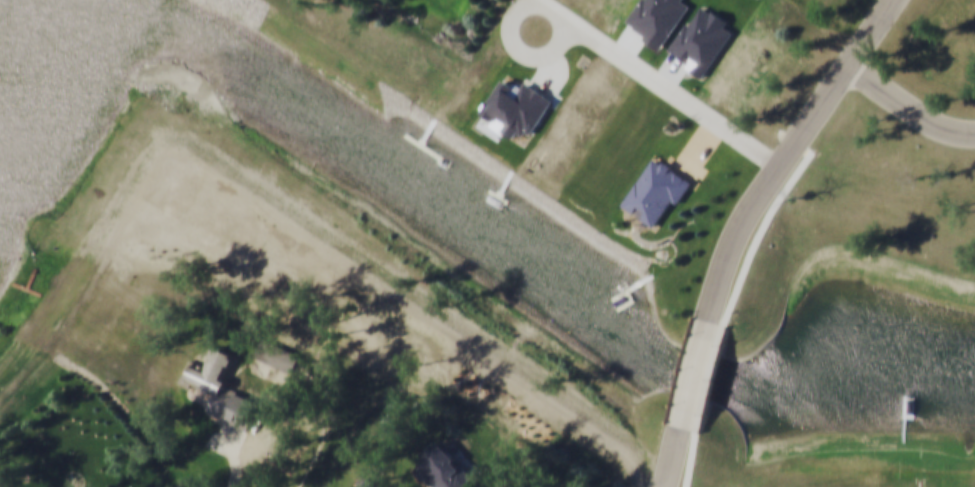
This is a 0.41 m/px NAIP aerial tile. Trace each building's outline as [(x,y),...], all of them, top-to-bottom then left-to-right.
[(656,159),(680,175),(695,185),(680,208),(673,203),(656,229),(624,208),(656,159)] [(263,341),(302,357),(294,376),(255,360),(263,341)] [(215,351),(236,362),(224,388),(263,407),(250,432),(240,427),(209,412),(216,398),(184,382),(191,369),(203,376),(215,351)] [(479,485),(477,486),(437,486),(435,485),(433,486),(431,486),(428,483),(425,485),(416,475),(426,466),(422,461),(442,444),(446,444),(449,447),(449,451),(473,478),(476,477),(480,480),(479,485)] [(381,486),(364,476),(358,486),(381,486)]
